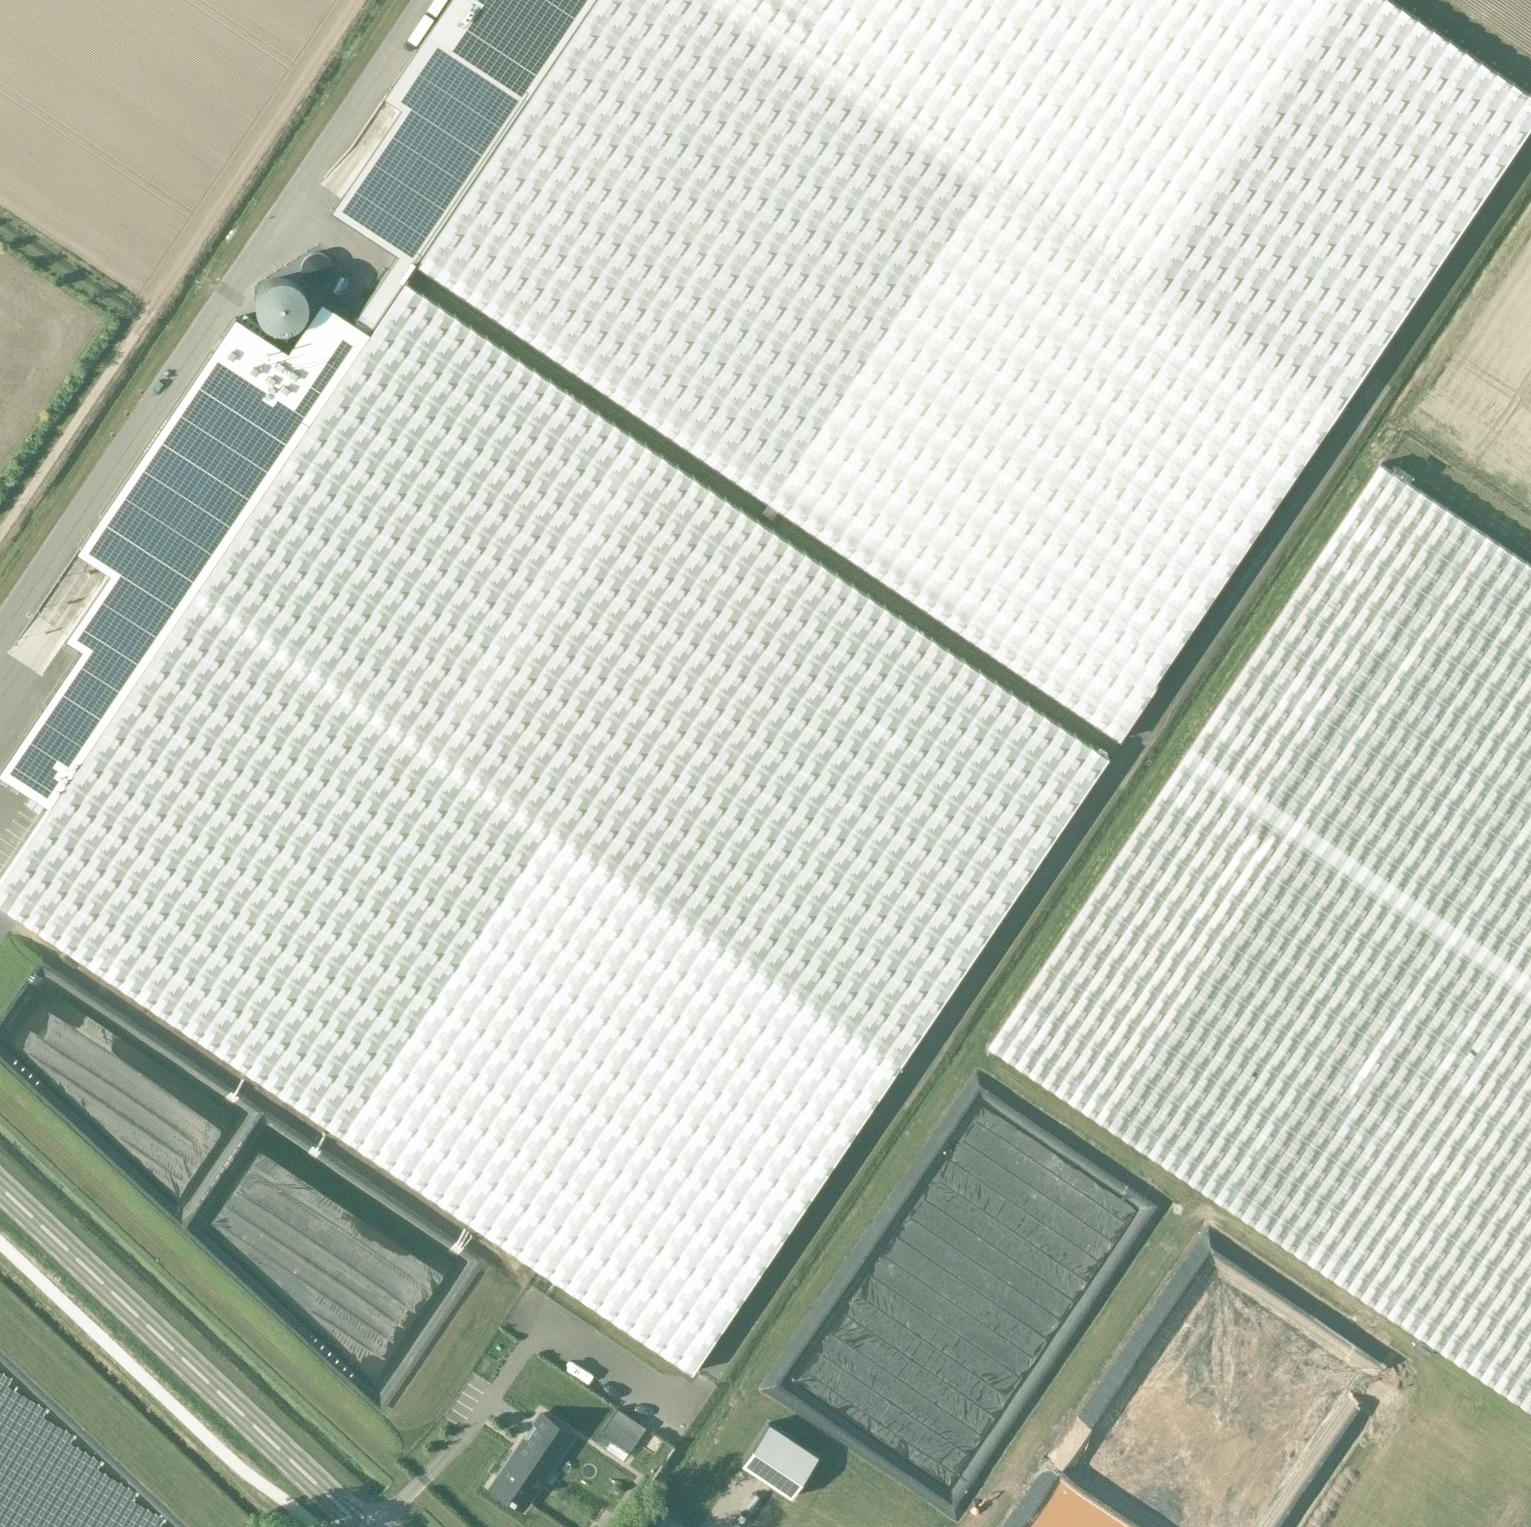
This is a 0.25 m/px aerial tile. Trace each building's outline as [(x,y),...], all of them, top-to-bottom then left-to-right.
[(1107,757),(406,280),(418,262),(1120,739),(1530,132),(1530,100),(1385,0),(450,0),(429,30),(386,95),(403,106),(333,209),(399,254),(390,266),(353,322),(323,302),(290,351),(236,315),(81,546),(114,569),(69,635),(86,646),(41,712),(44,715),(6,772),(53,804),(0,882),(0,902),(691,1372),(1107,757)] [(301,266),(301,267),(301,268),(302,268),(302,269),(302,270),(302,271),(302,272),(303,272),(303,273),(303,274),(304,274),(304,275),(305,275),(305,276),(306,276),(306,277),(307,277),(307,278),(308,278),(308,279),(309,279),(310,279),(310,280),(311,280),(312,280),(313,280),(314,280),(314,281),(315,281),(316,281),(317,281),(318,281),(318,280),(319,280),(320,280),(321,280),(322,279),(323,279),(323,278),(324,278),(325,278),(325,277),(326,277),(326,276),(327,276),(327,275),(328,275),(328,274),(328,273),(329,273),(329,272),(329,271),(330,271),(330,270),(330,269),(330,268),(330,267),(330,266),(330,265),(330,264),(330,263),(330,262),(329,262),(329,261),(329,260),(328,260),(328,259),(328,258),(327,258),(327,257),(326,257),(326,256),(325,256),(325,255),(324,255),(324,254),(323,254),(322,254),(322,253),(321,253),(320,253),(319,252),(318,252),(317,252),(316,252),(315,252),(314,252),(313,252),(312,252),(312,253),(311,253),(310,253),(309,253),(309,254),(308,254),(308,255),(307,255),(306,255),(306,256),(305,256),(305,257),(304,257),(304,258),(304,259),(303,259),(303,260),(303,261),(302,261),(302,262),(302,263),(302,264),(302,265),(301,265),(301,266)] [(305,307),(306,302),(305,297),(303,292),(301,287),(297,284),(293,281),(288,279),(283,277),(278,277),(273,279),(268,281),(264,284),(261,287),(258,292),(257,297),(256,302),(257,307),(258,312),(261,316),(264,320),(268,323),(273,325),(278,326),(283,326),(288,325),(293,323),(297,320),(301,316),(303,312),(305,307)] [(990,1046),(1530,1408),(1530,565),(1381,464),(990,1046)] [(525,1436),(493,1484),(510,1496),(509,1498),(513,1501),(514,1499),(524,1506),(572,1434),(541,1413),(534,1423),(533,1423),(525,1436)] [(818,1456),(768,1422),(741,1463),(791,1497),(818,1456)]
